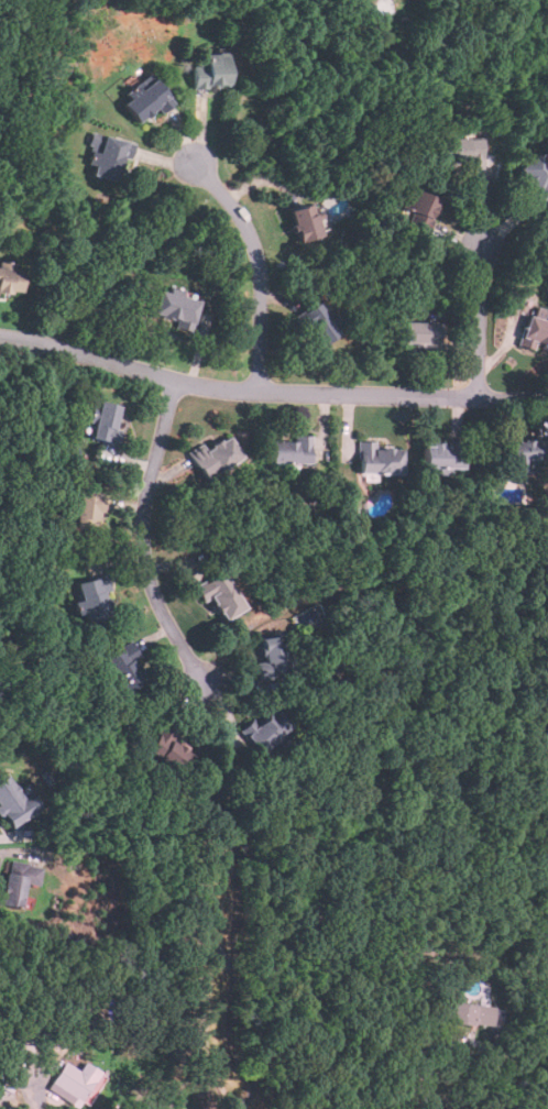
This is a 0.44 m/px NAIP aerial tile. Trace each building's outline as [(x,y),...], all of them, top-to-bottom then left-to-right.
[(227,52),(204,52),(205,63),(193,63),(193,87),(227,86),(227,52)] [(163,103),(161,101),(166,97),(152,77),(120,102),(138,124),(163,103)] [(125,138),(90,135),(88,175),(123,177),(125,138)] [(481,167),(481,138),(438,138),(438,167),(481,167)] [(544,154),(522,162),(536,200),(547,196),(547,167),(544,154)] [(435,197),(410,191),(405,212),(430,218),(435,197)] [(297,241),(318,235),(309,202),(287,208),(297,241)] [(19,293),(19,268),(0,268),(0,293),(19,293)] [(157,289),(152,316),(191,325),(197,298),(180,295),(182,289),(168,286),(167,292),(157,289)] [(322,345),(339,330),(313,303),(296,318),(322,345)] [(547,349),(547,313),(527,308),(519,342),(547,349)] [(438,351),(438,321),(403,321),(403,344),(423,344),(423,351),(438,351)] [(120,406),(98,399),(87,436),(110,442),(120,406)] [(295,440),(268,439),(268,462),(308,463),(309,436),(295,435),(295,440)] [(238,463),(230,437),(190,447),(197,474),(238,463)] [(421,466),(460,466),(460,440),(421,440),(421,466)] [(507,440),(507,470),(538,470),(538,459),(547,459),(547,440),(507,440)] [(357,473),(398,473),(399,444),(357,444),(357,473)] [(99,494),(75,493),(73,528),(97,529),(99,494)] [(242,608),(221,571),(194,586),(202,602),(209,599),(220,619),(242,608)] [(103,577),(72,583),(79,619),(106,615),(101,591),(107,590),(103,577)] [(255,663),(257,679),(287,673),(282,635),(260,638),(263,661),(255,663)] [(133,661),(140,657),(129,641),(102,660),(124,692),(144,679),(133,661)] [(255,751),(291,736),(280,711),(244,726),(255,751)] [(144,753),(179,773),(191,753),(172,742),(176,734),(162,725),(144,753)] [(11,773),(0,780),(0,817),(7,828),(34,811),(11,773)] [(41,866),(6,860),(0,897),(0,905),(22,908),(25,883),(37,886),(41,866)] [(451,1021),(492,1027),(495,1007),(454,1001),(451,1021)] [(84,1062),(77,1072),(64,1062),(51,1081),(79,1101),(99,1073),(84,1062)]
